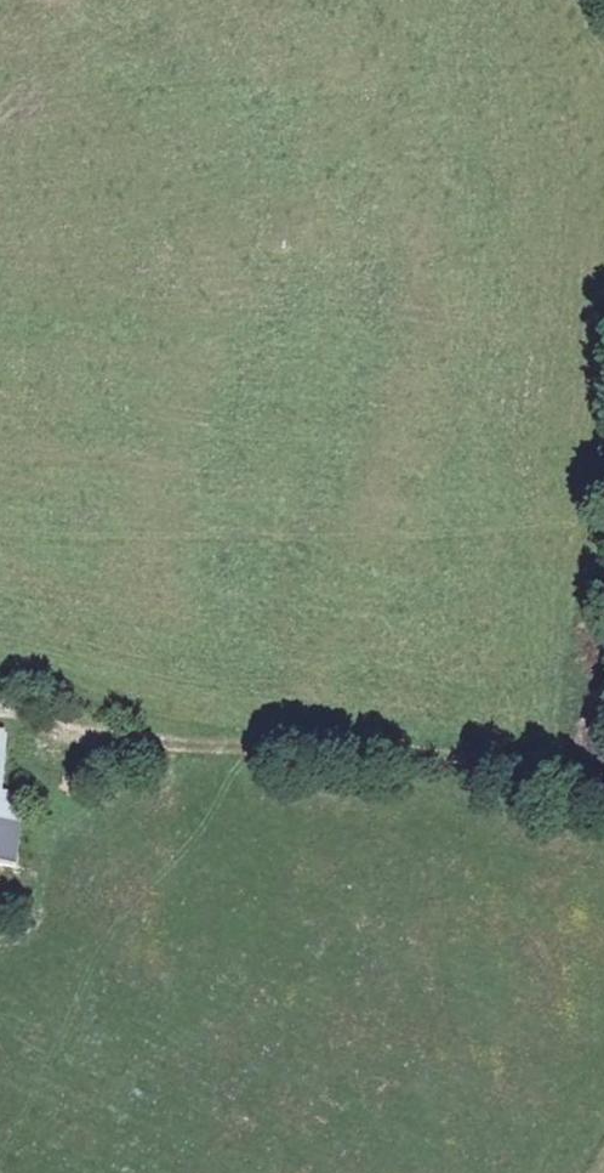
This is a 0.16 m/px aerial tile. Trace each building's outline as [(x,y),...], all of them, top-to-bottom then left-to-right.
[(10,746),(0,744),(0,876),(9,878),(22,806),(3,801),(10,746)]
